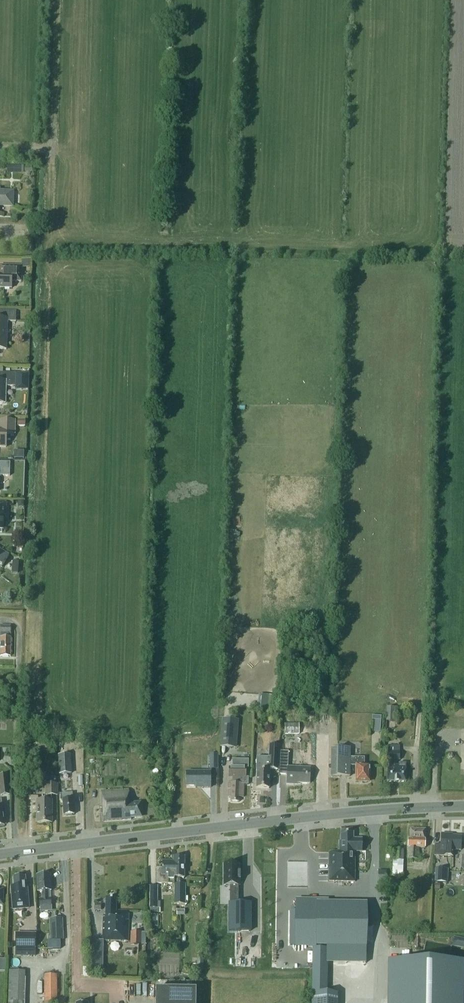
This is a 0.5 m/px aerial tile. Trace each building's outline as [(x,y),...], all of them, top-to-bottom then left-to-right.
[(12,206),(13,192),(0,192),(0,205),(12,206)] [(21,267),(30,268),(30,260),(22,259),(21,267)] [(0,265),(0,288),(11,288),(12,281),(21,281),(21,266),(0,265)] [(6,349),(7,321),(16,322),(16,311),(0,311),(0,349),(6,349)] [(0,373),(0,403),(5,403),(5,386),(13,386),(14,382),(16,382),(16,373),(0,373)] [(16,386),(27,387),(28,374),(17,373),(16,386)] [(0,420),(0,447),(6,447),(6,434),(14,434),(15,421),(0,420)] [(10,476),(10,462),(0,462),(0,476),(10,476)] [(2,567),(9,555),(0,550),(0,566),(2,567)] [(1,643),(0,656),(10,656),(11,626),(0,625),(0,627),(0,643),(1,643)] [(278,709),(280,695),(261,693),(259,707),(278,709)] [(386,720),(395,721),(395,707),(386,707),(386,720)] [(234,720),(223,719),(220,747),(232,748),(234,720)] [(285,723),(285,734),(299,734),(299,723),(285,723)] [(256,788),(269,788),(270,769),(278,769),(279,745),(269,745),(269,757),(256,757),(256,771),(257,771),(256,788)] [(406,770),(406,763),(399,763),(399,765),(394,765),(394,760),(399,760),(400,745),(398,745),(388,745),(388,765),(388,770),(387,782),(406,782),(406,770)] [(349,776),(350,766),(356,766),(356,772),(356,781),(369,781),(369,766),(364,766),(364,758),(352,757),(352,755),(350,755),(350,748),(338,748),(337,776),(349,776)] [(309,784),(310,768),(288,767),(288,751),(280,751),(279,774),(287,774),(287,784),(294,784),(294,783),(309,784)] [(72,774),(71,754),(58,755),(59,775),(72,774)] [(209,769),(218,770),(218,754),(209,754),(209,769)] [(245,768),(248,768),(248,759),(232,759),(232,767),(245,768)] [(232,767),(230,767),(229,777),(234,777),(234,783),(229,782),(228,797),(231,797),(231,801),(239,802),(239,797),(242,797),(243,777),(245,777),(245,768),(232,767)] [(186,772),(186,786),(202,786),(202,788),(210,788),(210,772),(186,772)] [(7,774),(0,775),(0,791),(1,796),(9,795),(7,774)] [(37,823),(51,823),(51,795),(57,795),(57,784),(46,784),(46,801),(37,801),(37,823)] [(101,791),(103,821),(131,819),(131,817),(141,817),(140,803),(130,804),(129,789),(101,791)] [(73,799),(72,792),(61,793),(62,800),(63,800),(64,815),(74,814),(73,799)] [(419,847),(425,848),(425,829),(410,828),(410,839),(408,839),(408,850),(408,859),(418,859),(419,847)] [(329,852),(329,881),(355,881),(355,851),(362,851),(361,838),(353,838),(353,833),(340,833),(341,841),(339,841),(339,851),(337,851),(337,852),(329,852)] [(461,837),(449,836),(449,834),(441,834),(441,844),(435,844),(434,855),(443,856),(453,856),(453,850),(461,850),(461,837)] [(394,859),(403,860),(404,849),(395,849),(394,859)] [(157,868),(157,884),(174,884),(180,884),(180,878),(184,878),(184,857),(173,857),(173,861),(162,861),(162,868),(157,868)] [(392,881),(403,881),(403,860),(393,860),(392,881)] [(224,864),(224,886),(230,886),(230,904),(238,904),(238,886),(239,886),(239,880),(240,880),(240,872),(239,872),(239,864),(224,864)] [(447,882),(448,869),(435,868),(435,882),(447,882)] [(11,887),(13,909),(28,908),(27,886),(26,886),(25,876),(21,877),(21,876),(20,875),(16,875),(15,876),(15,877),(13,877),(14,886),(11,887)] [(39,899),(40,911),(51,911),(51,898),(48,898),(48,891),(51,890),(51,884),(50,884),(50,875),(37,876),(38,891),(41,891),(42,899),(39,899)] [(185,904),(185,884),(180,884),(174,884),(174,904),(185,904)] [(158,886),(150,886),(149,908),(160,908),(160,901),(157,901),(158,886)] [(116,898),(106,898),(105,915),(103,915),(102,941),(128,941),(129,911),(116,910),(116,898)] [(317,903),(317,946),(328,946),(351,947),(367,947),(367,903),(317,903)] [(229,904),(229,931),(241,931),(241,930),(249,930),(249,931),(251,931),(251,904),(250,904),(243,904),(238,904),(230,904),(229,904)] [(57,940),(63,940),(62,920),(52,920),(53,934),(57,934),(57,940)] [(131,931),(131,944),(141,945),(142,931),(131,931)] [(36,933),(16,933),(15,947),(21,947),(36,948),(36,933)] [(60,948),(60,940),(47,940),(47,949),(60,948)] [(459,963),(400,963),(400,964),(409,964),(409,1002),(460,1002),(459,963)] [(24,1002),(25,971),(9,971),(8,1002),(24,1002)] [(57,974),(44,974),(44,1002),(57,1002),(57,974)] [(196,990),(156,989),(156,1002),(196,1002),(196,990)]
